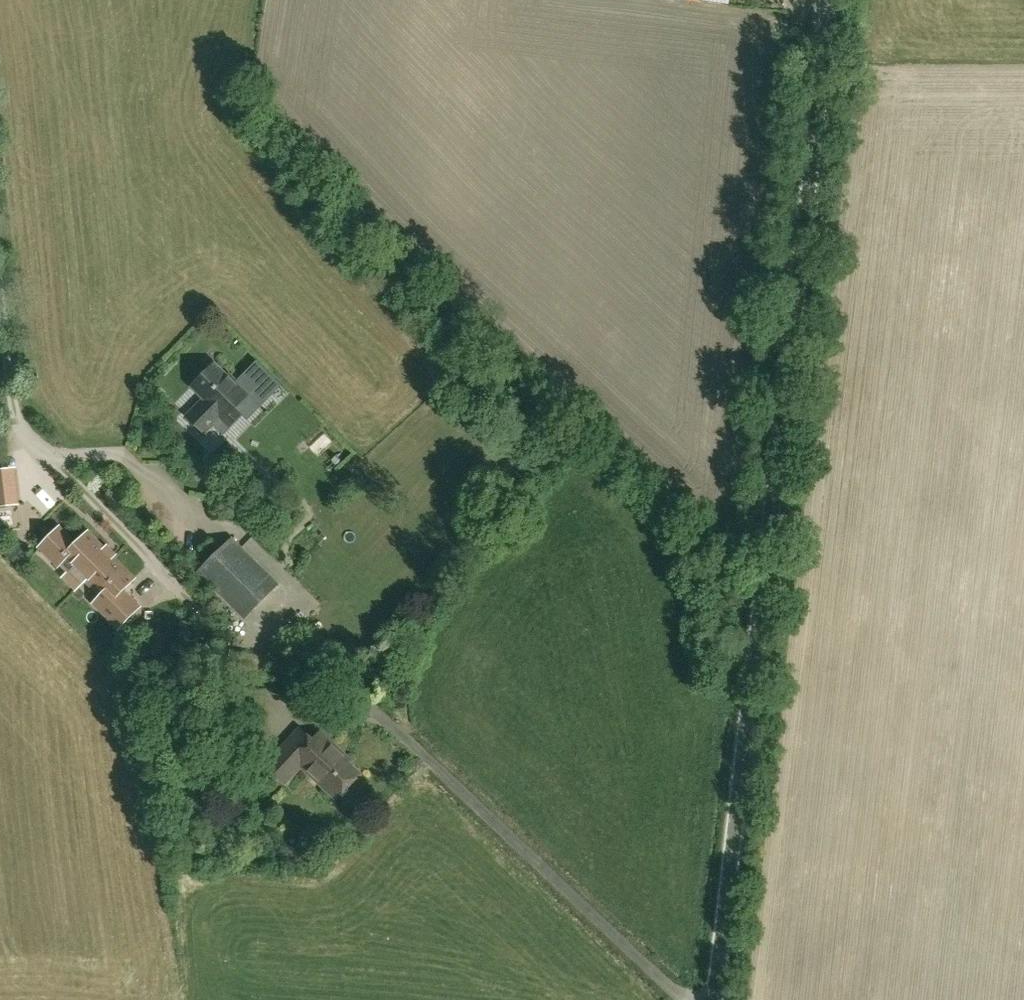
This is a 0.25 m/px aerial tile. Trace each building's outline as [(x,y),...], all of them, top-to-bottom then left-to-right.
[(229,374),(227,377),(214,364),(192,386),(204,398),(187,415),(205,433),(220,418),(228,427),(242,413),(235,407),(249,394),(229,374)] [(12,470),(0,471),(0,505),(15,503),(12,470)] [(40,547),(59,565),(67,557),(76,565),(88,578),(90,579),(87,582),(102,596),(95,603),(109,617),(119,627),(130,616),(139,607),(122,591),(134,579),(112,557),(104,549),(88,533),(76,545),(59,528),(40,547)] [(244,619),(278,585),(231,537),(197,571),(244,619)] [(261,723),(265,690),(246,687),(241,720),(261,723)] [(338,755),(340,752),(319,732),(311,740),(299,729),(265,765),(285,784),(302,765),(336,797),(359,774),(338,755)]
